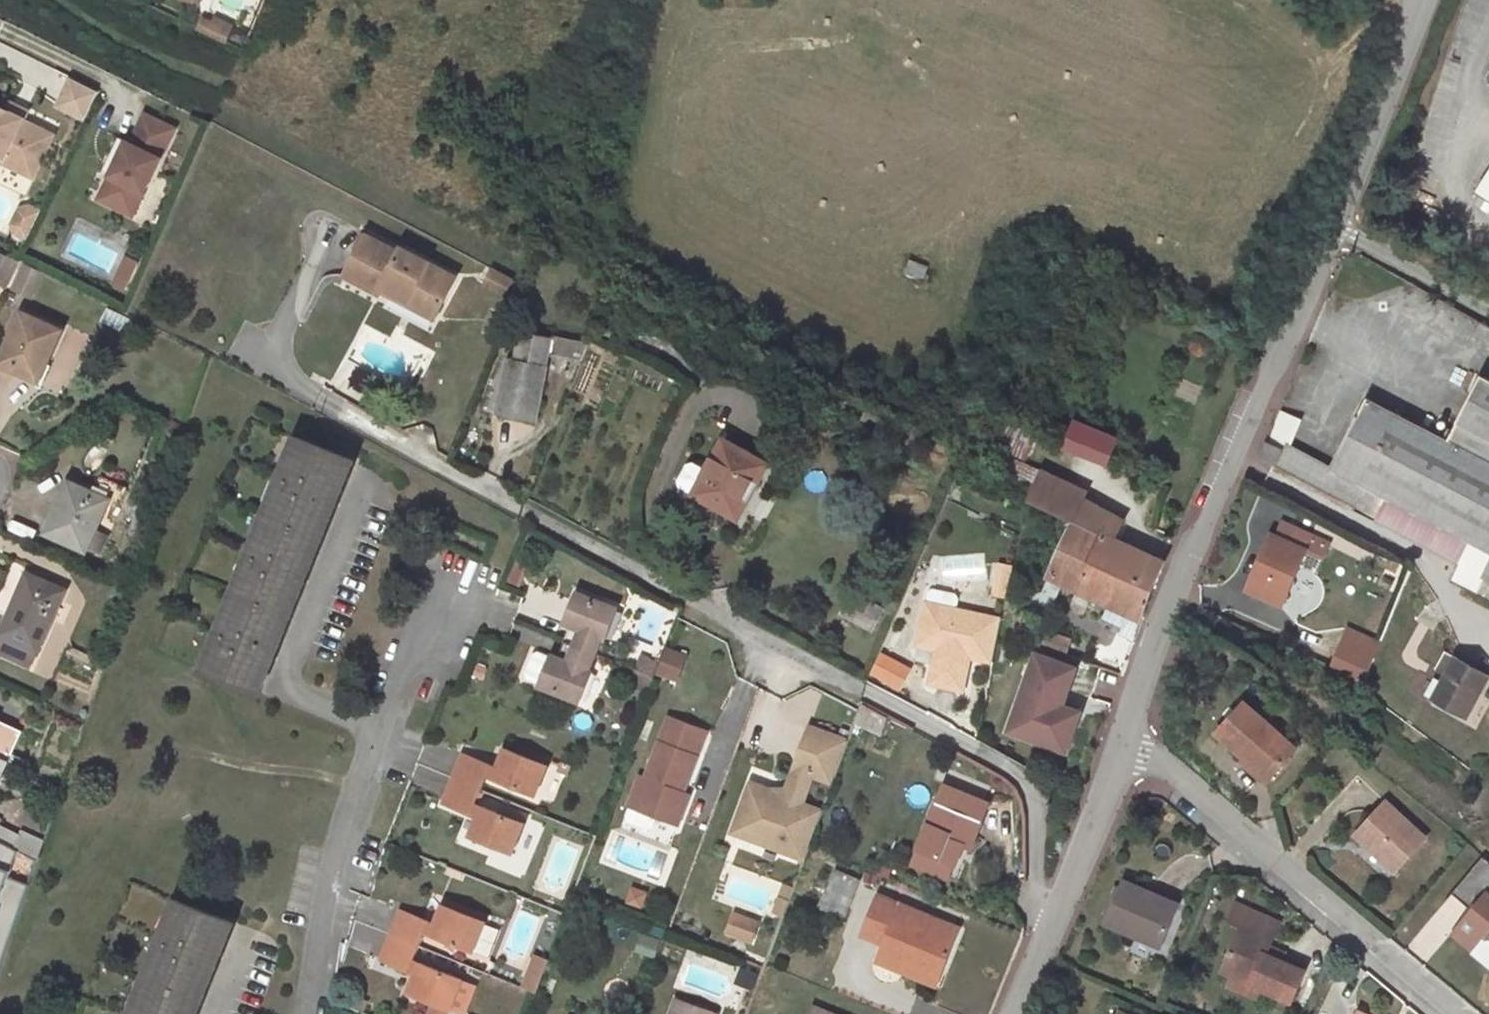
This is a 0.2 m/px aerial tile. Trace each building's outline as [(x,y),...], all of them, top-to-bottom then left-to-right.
[(213,23),(202,18),(197,28),(208,34),(213,23)] [(232,26),(215,18),(213,23),(208,34),(224,41),(232,26)] [(52,106),(84,120),(97,90),(65,76),(52,106)] [(8,111),(24,119),(28,111),(11,103),(8,111)] [(0,108),(0,156),(4,158),(2,162),(33,177),(53,136),(23,121),(24,119),(8,111),(0,108)] [(175,128),(144,114),(130,144),(126,141),(109,176),(98,199),(132,216),(175,128)] [(109,176),(126,141),(119,138),(102,173),(109,176)] [(1477,193),(1488,200),(1488,173),(1477,193)] [(383,286),(436,315),(456,277),(402,249),(400,253),(367,235),(345,275),(380,294),(383,286)] [(18,260),(0,253),(0,284),(6,287),(18,260)] [(493,270),(484,284),(505,296),(514,281),(493,270)] [(22,312),(0,360),(0,364),(36,380),(43,364),(46,365),(62,330),(22,312)] [(498,414),(534,421),(549,352),(558,354),(561,340),(521,332),(515,361),(509,360),(498,414)] [(588,345),(561,340),(558,354),(582,358),(588,345)] [(1375,520),(1459,565),(1450,583),(1488,602),(1488,378),(1483,375),(1448,440),(1368,398),(1331,468),(1288,446),(1286,445),(1284,450),(1276,467),(1354,508),(1364,488),(1386,500),(1375,520)] [(1265,442),(1282,449),(1284,450),(1286,445),(1288,446),(1300,418),(1279,410),(1265,442)] [(1118,441),(1075,425),(1064,446),(1108,463),(1118,441)] [(340,494),(353,460),(302,439),(208,673),(259,693),(272,660),(265,657),(270,645),(277,648),(304,583),(296,580),(301,568),(309,571),(335,505),(328,503),(332,490),(340,494)] [(682,487),(693,494),(731,516),(751,481),(756,484),(767,465),(724,441),(708,470),(696,463),(690,465),(680,482),(682,487)] [(1282,449),(1265,442),(1258,459),(1275,467),(1282,449)] [(1063,481),(1041,472),(1027,500),(1051,511),(1060,489),(1063,481)] [(52,535),(86,551),(88,547),(95,531),(109,500),(120,505),(127,487),(101,476),(94,492),(71,482),(64,498),(62,497),(51,520),(57,523),(52,535)] [(1375,520),(1386,500),(1364,488),(1354,508),(1375,520)] [(1082,499),(1060,489),(1051,511),(1073,520),(1073,519),(1082,499)] [(335,505),(340,494),(332,490),(328,503),(335,505)] [(1091,558),(1154,587),(1165,562),(1115,538),(1124,520),(1082,499),(1073,519),(1104,532),(1091,558)] [(146,524),(134,519),(129,535),(141,539),(146,524)] [(1120,634),(1134,640),(1140,620),(1154,587),(1091,558),(1104,532),(1073,519),(1073,520),(1040,592),(1039,591),(1030,611),(1047,619),(1059,587),(1049,582),(1051,579),(1061,583),(1109,605),(1104,618),(1124,627),(1120,634)] [(57,523),(51,520),(46,533),(52,535),(57,523)] [(1281,522),(1275,537),(1253,584),(1284,599),(1306,551),(1313,536),(1281,522)] [(95,531),(88,547),(99,552),(106,536),(95,531)] [(309,571),(301,568),(296,580),(304,583),(309,571)] [(27,574),(1,635),(0,638),(0,654),(30,667),(37,650),(38,651),(65,590),(27,574)] [(1284,599),(1253,584),(1249,593),(1281,606),(1284,599)] [(570,625),(564,641),(595,653),(601,637),(605,639),(617,609),(576,592),(564,622),(570,625)] [(841,613),(871,630),(882,611),(852,594),(841,613)] [(955,614),(925,608),(917,646),(936,650),(930,683),(963,690),(969,664),(957,663),(959,654),(993,662),(1002,618),(956,609),(955,614)] [(1048,635),(1044,647),(1064,654),(1069,641),(1048,635)] [(551,655),(539,685),(580,702),(592,671),(588,670),(595,653),(564,641),(558,657),(551,655)] [(1331,670),(1360,682),(1372,656),(1344,644),(1331,670)] [(272,660),(277,648),(270,645),(265,657),(272,660)] [(677,680),(686,656),(667,650),(658,673),(677,680)] [(1202,655),(1195,651),(1190,662),(1189,661),(1186,667),(1195,670),(1202,655)] [(1021,726),(1069,744),(1081,711),(1063,705),(1076,668),(1035,653),(1017,704),(1027,708),(1021,726)] [(654,660),(641,655),(636,669),(649,674),(654,660)] [(1488,675),(1456,657),(1446,676),(1448,677),(1445,684),(1442,682),(1432,701),(1465,719),(1488,675)] [(863,701),(855,722),(881,733),(889,715),(863,701)] [(1298,748),(1245,702),(1217,733),(1244,757),(1247,754),(1272,777),(1298,748)] [(1069,744),(1021,726),(1027,708),(1017,704),(1007,732),(1066,753),(1069,744)] [(653,826),(656,816),(677,825),(686,802),(680,800),(683,792),(706,731),(668,717),(646,778),(640,792),(635,790),(628,806),(629,807),(625,816),(627,823),(647,830),(653,826)] [(21,735),(0,725),(0,780),(21,735)] [(812,776),(833,783),(848,741),(810,726),(797,761),(801,772),(812,776)] [(493,779),(535,796),(547,765),(545,765),(522,755),(505,749),(498,768),(493,779)] [(522,755),(545,765),(547,760),(524,751),(522,755)] [(463,753),(453,777),(481,789),(486,776),(491,765),(463,753)] [(1272,777),(1247,754),(1244,757),(1242,759),(1241,761),(1267,783),(1272,777)] [(801,772),(797,761),(794,768),(786,791),(770,790),(768,796),(787,803),(789,799),(802,804),(812,776),(801,772)] [(498,768),(491,765),(486,776),(493,779),(498,768)] [(640,776),(635,790),(640,792),(646,778),(640,776)] [(453,777),(443,803),(471,814),(475,803),(481,789),(453,777)] [(759,842),(804,859),(822,811),(802,804),(789,799),(787,803),(768,796),(770,790),(750,782),(735,823),(763,833),(759,842)] [(990,802),(944,784),(918,849),(956,865),(968,836),(975,838),(990,802)] [(680,800),(686,802),(689,794),(683,792),(680,800)] [(1425,838),(1387,802),(1356,835),(1395,871),(1425,838)] [(482,806),(475,803),(471,814),(478,817),(482,806)] [(524,823),(482,806),(478,817),(470,836),(511,852),(524,823)] [(763,833),(735,823),(732,833),(759,842),(763,833)] [(956,865),(918,849),(912,864),(950,879),(956,865)] [(1471,910),(1450,934),(1472,951),(1482,939),(1485,942),(1488,941),(1488,861),(1483,857),(1451,894),(1471,910)] [(859,881),(836,871),(828,888),(851,898),(859,881)] [(1179,905),(1124,881),(1121,888),(1106,923),(1133,936),(1135,930),(1162,942),(1179,905)] [(785,884),(781,898),(789,901),(794,887),(785,884)] [(1105,914),(1109,916),(1121,888),(1117,886),(1105,914)] [(843,918),(851,898),(828,888),(825,897),(822,896),(817,907),(843,918)] [(935,984),(959,929),(879,896),(863,935),(885,944),(877,961),(900,971),(900,970),(935,984)] [(783,916),(789,901),(781,898),(779,897),(774,913),(783,916)] [(212,953),(220,955),(233,922),(182,902),(137,1013),(196,1013),(215,968),(207,965),(212,953)] [(1283,958),(1281,961),(1265,954),(1268,947),(1279,921),(1237,903),(1229,922),(1241,927),(1222,971),(1232,976),(1262,989),(1292,1002),(1307,968),(1283,958)] [(484,922),(443,906),(436,924),(431,936),(472,952),(484,922)] [(429,921),(401,910),(391,934),(419,945),(424,932),(429,921)] [(436,924),(429,921),(424,932),(431,936),(436,924)] [(1162,942),(1135,930),(1133,936),(1160,947),(1162,942)] [(419,945),(391,934),(380,960),(408,971),(413,959),(419,945)] [(1283,958),(1285,955),(1268,947),(1265,954),(1281,961),(1283,958)] [(215,968),(220,955),(212,953),(207,965),(215,968)] [(549,959),(537,954),(524,988),(537,992),(549,959)] [(420,963),(413,959),(408,971),(415,974),(420,963)] [(461,979),(420,963),(415,974),(408,993),(449,1010),(450,1007),(460,981),(461,979)] [(1227,985),(1258,999),(1262,989),(1232,976),(1227,985)] [(460,981),(450,1007),(463,1013),(473,987),(460,981)] [(717,1013),(676,998),(670,1013),(717,1013)]
